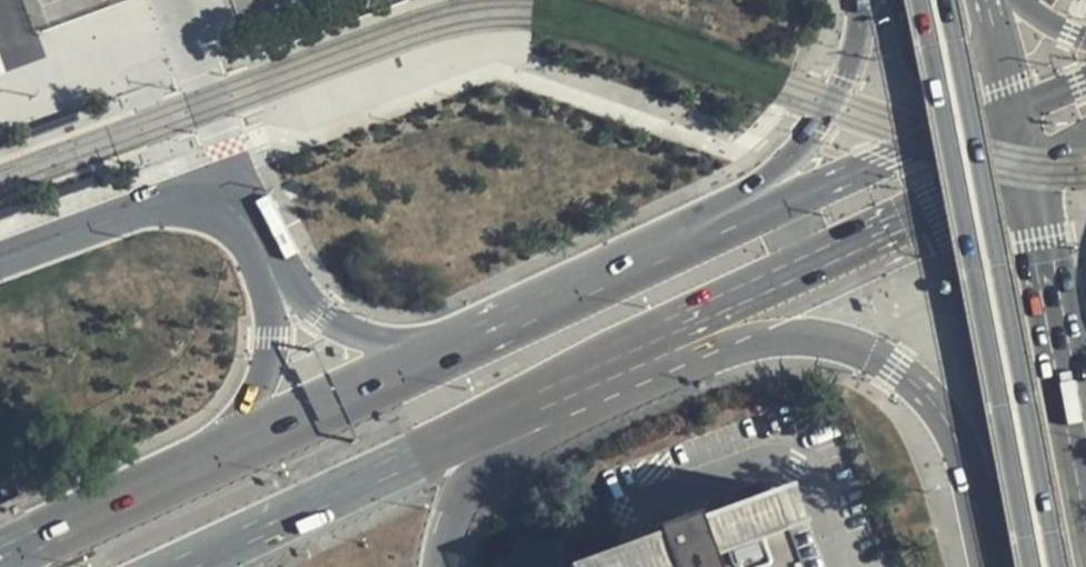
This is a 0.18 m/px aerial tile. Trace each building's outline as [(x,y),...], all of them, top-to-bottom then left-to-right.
[(769,484),(691,514),(695,524),(704,551),(679,560),(669,533),(665,523),(590,552),(596,566),(799,566),(769,484)] [(704,551),(695,524),(669,533),(679,560),(704,551)]
